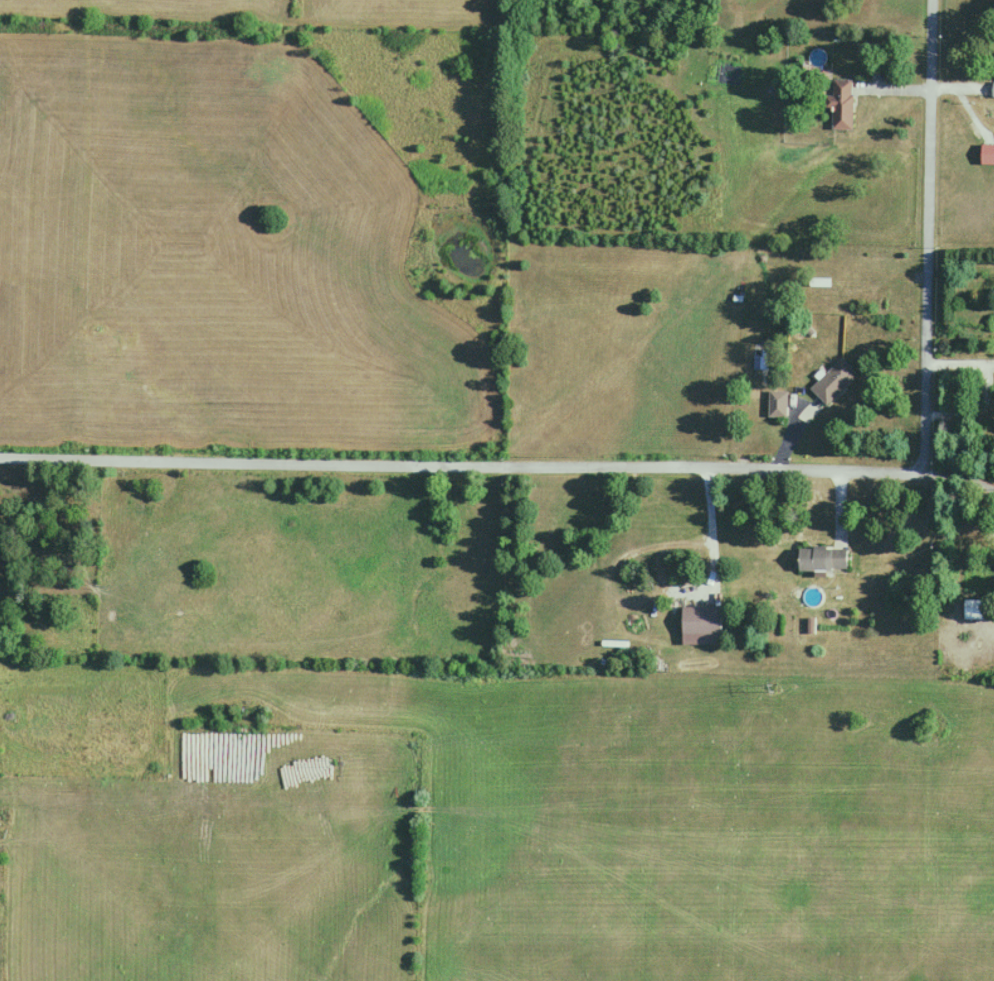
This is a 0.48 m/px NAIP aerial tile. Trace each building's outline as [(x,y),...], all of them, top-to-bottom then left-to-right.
[(832,110),(832,131),(853,131),(852,81),(833,81),(833,96),(826,96),(826,110),(832,110)] [(993,166),(993,146),(980,146),(980,166),(993,166)] [(827,407),(858,376),(841,359),(810,390),(827,407)] [(787,418),(787,392),(768,392),(768,418),(787,418)] [(847,548),(799,548),(799,572),(847,572),(847,548)] [(990,601),(965,601),(965,621),(990,621),(990,601)] [(682,636),(721,636),(721,608),(682,608),(682,636)]
